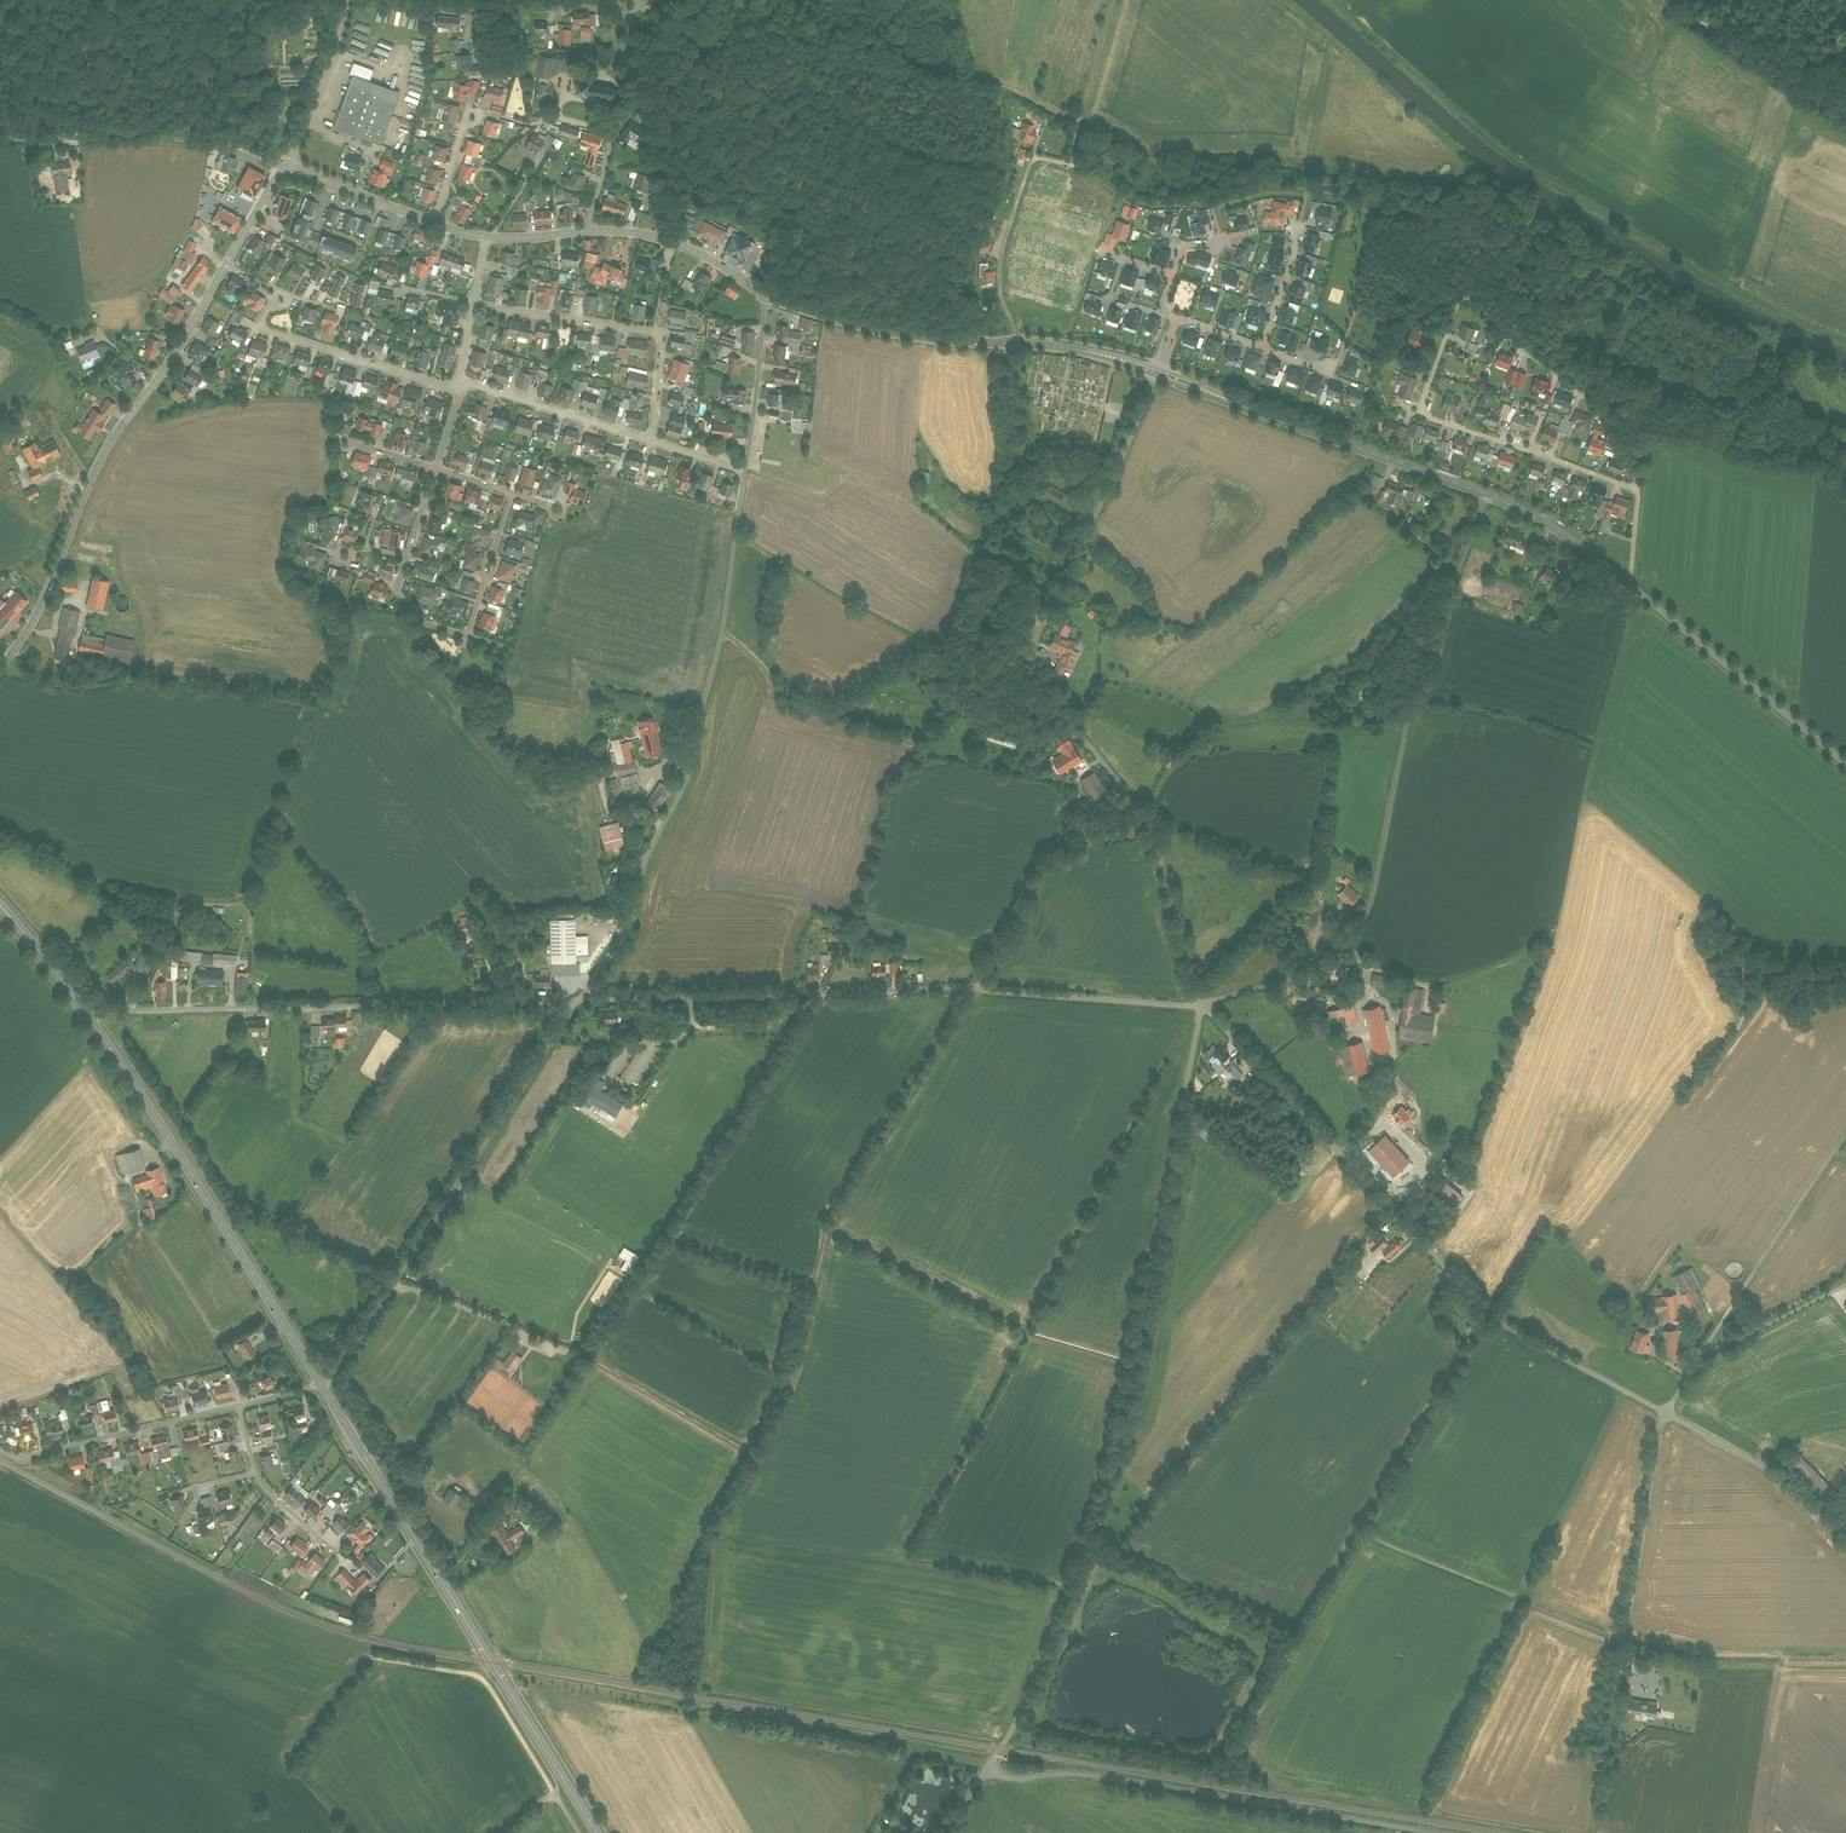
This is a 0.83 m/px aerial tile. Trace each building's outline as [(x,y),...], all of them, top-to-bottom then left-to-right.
[(376,21),(382,23),(386,9),(380,7),(376,21)] [(384,22),(414,27),(414,29),(419,30),(422,15),(386,8),(384,22)] [(574,13),(575,26),(591,25),(590,16),(590,11),(574,13)] [(461,32),(463,18),(440,16),(439,29),(461,32)] [(358,18),(356,22),(370,28),(372,23),(358,18)] [(549,33),(550,33),(550,23),(536,23),(536,32),(549,33)] [(356,25),(354,30),(368,35),(369,30),(356,25)] [(583,28),(582,42),(591,42),(592,29),(583,28)] [(561,33),(561,42),(561,45),(573,46),(574,30),(561,29),(561,33)] [(355,32),(354,36),(367,41),(369,37),(355,32)] [(550,33),(549,33),(548,41),(561,42),(561,33),(550,33)] [(354,38),(352,42),(365,48),(367,43),(354,38)] [(452,40),(453,53),(461,52),(460,40),(452,40)] [(352,46),(351,51),(365,56),(367,51),(352,46)] [(457,56),(458,71),(475,71),(474,56),(457,56)] [(427,66),(428,61),(413,57),(412,62),(427,66)] [(540,78),(551,79),(553,70),(554,59),(541,57),(538,77),(540,78)] [(564,60),(554,59),(553,70),(562,71),(564,60)] [(355,64),(351,74),(355,76),(335,127),(382,146),(403,94),(370,81),(374,71),(355,64)] [(426,72),(428,68),(415,64),(413,68),(426,72)] [(416,71),(414,75),(427,80),(428,75),(416,71)] [(413,77),(412,82),(424,86),(426,81),(413,77)] [(453,98),(466,102),(469,91),(478,94),(482,83),(472,80),(471,82),(467,81),(466,86),(457,83),(453,98)] [(1043,82),(1040,91),(1046,93),(1049,84),(1043,82)] [(538,83),(535,105),(551,108),(555,86),(550,85),(539,83),(538,83)] [(577,94),(612,100),(617,98),(618,91),(614,88),(579,83),(577,94)] [(419,103),(422,93),(423,93),(424,88),(410,84),(406,99),(419,103)] [(484,99),(501,104),(506,90),(489,85),(484,99)] [(455,124),(457,124),(462,107),(438,100),(436,107),(445,110),(442,120),(447,121),(455,124)] [(506,107),(495,104),(493,112),(504,114),(506,107)] [(1035,120),(1048,124),(1050,118),(1037,114),(1035,120)] [(501,119),(500,124),(514,128),(515,123),(501,119)] [(1033,123),(1023,119),(1016,139),(1027,143),(1029,140),(1032,141),(1035,130),(1031,129),(1033,123)] [(483,135),(496,139),(500,124),(487,120),(483,135)] [(637,141),(645,128),(631,120),(620,139),(628,144),(631,138),(637,141)] [(453,131),(455,124),(447,121),(444,129),(453,131)] [(548,130),(560,135),(562,128),(550,124),(548,130)] [(577,141),(581,131),(564,124),(562,128),(560,135),(577,141)] [(427,137),(429,131),(419,129),(417,135),(427,137)] [(589,148),(600,150),(603,135),(584,132),(581,146),(589,148)] [(540,134),(538,137),(546,142),(544,146),(550,150),(557,139),(548,134),(546,137),(540,134)] [(526,148),(539,155),(544,146),(546,142),(538,137),(534,135),(526,148)] [(468,155),(479,158),(479,155),(482,144),(469,140),(465,154),(468,155)] [(434,159),(446,162),(450,149),(437,145),(433,158),(434,159)] [(1028,149),(1020,147),(1017,160),(1025,162),(1028,149)] [(596,167),(600,150),(589,148),(586,165),(596,167)] [(344,165),(358,169),(362,157),(353,155),(348,153),(344,165)] [(45,155),(37,157),(38,167),(41,170),(46,169),(50,172),(52,172),(52,176),(54,176),(57,192),(69,190),(66,174),(71,173),(69,163),(51,165),(51,167),(49,168),(46,166),(45,155)] [(467,160),(482,164),(484,156),(479,155),(479,158),(468,155),(467,160)] [(233,174),(236,159),(224,156),(220,172),(233,174)] [(383,160),(380,170),(390,173),(394,175),(397,164),(383,160)] [(467,160),(465,165),(475,168),(480,169),(482,164),(467,160)] [(433,163),(425,161),(424,166),(430,168),(434,169),(435,164),(433,163)] [(576,172),(581,175),(585,168),(575,163),(571,169),(576,172)] [(459,179),(471,182),(475,168),(465,165),(463,164),(459,179)] [(236,194),(245,199),(248,194),(253,197),(265,176),(249,167),(237,188),(239,189),(236,194)] [(380,170),(375,168),(370,183),(385,188),(390,173),(380,170)] [(434,169),(430,168),(426,181),(438,185),(442,171),(434,169)] [(569,185),(579,190),(586,177),(581,175),(576,172),(569,185)] [(635,190),(647,193),(650,177),(639,174),(635,190)] [(426,188),(431,190),(432,186),(417,181),(416,185),(426,188)] [(433,203),(437,191),(431,190),(426,188),(422,200),(431,203),(433,203)] [(226,202),(231,191),(227,189),(225,193),(219,191),(216,197),(226,202)] [(296,200),(281,195),(277,205),(274,216),(289,221),(296,200)] [(1271,211),(1266,210),(1264,221),(1282,225),(1285,211),(1294,213),(1296,203),(1299,203),(1300,199),(1294,197),(1293,200),(1287,199),(1286,202),(1274,199),(1271,211)] [(308,241),(315,223),(311,222),(318,202),(305,198),(292,235),(308,241)] [(429,207),(431,203),(422,200),(417,199),(416,203),(429,207)] [(604,214),(623,219),(627,205),(608,200),(604,214)] [(1138,206),(1123,202),(1120,213),(1135,217),(1138,206)] [(657,222),(661,209),(642,204),(638,217),(657,222)] [(455,219),(466,225),(474,210),(463,205),(455,219)] [(1333,209),(1318,205),(1315,220),(1330,224),(1333,209)] [(234,233),(242,218),(220,206),(212,221),(234,233)] [(632,206),(630,219),(636,220),(638,207),(632,206)] [(326,220),(335,222),(339,210),(331,207),(326,220)] [(1197,218),(1188,220),(1192,233),(1205,230),(1202,222),(1209,220),(1206,208),(1195,211),(1197,218)] [(575,222),(573,209),(560,211),(561,223),(575,222)] [(1173,212),(1165,210),(1163,217),(1163,219),(1171,221),(1173,212)] [(536,224),(553,224),(552,211),(537,212),(536,212),(536,224)] [(346,212),(342,225),(351,228),(356,216),(346,212)] [(690,230),(700,234),(706,221),(688,212),(684,220),(693,225),(690,230)] [(1163,217),(1150,213),(1145,227),(1159,232),(1163,219),(1163,217)] [(1246,213),(1232,217),(1236,230),(1250,226),(1246,213)] [(529,228),(529,214),(513,214),(514,228),(529,228)] [(376,225),(387,229),(391,219),(379,215),(376,225)] [(197,231),(202,220),(197,217),(192,228),(197,231)] [(1130,221),(1115,217),(1110,231),(1105,231),(1102,241),(1112,244),(1114,236),(1124,239),(1130,221)] [(373,222),(363,219),(359,231),(369,234),(373,222)] [(700,234),(721,245),(722,242),(727,232),(706,221),(700,234)] [(407,225),(403,235),(411,237),(414,228),(407,225)] [(418,226),(414,237),(427,242),(431,231),(418,226)] [(727,232),(722,242),(749,256),(757,240),(730,227),(727,232)] [(390,232),(381,229),(377,241),(385,244),(390,232)] [(1129,237),(1137,240),(1140,232),(1132,230),(1129,237)] [(1320,233),(1308,230),(1303,247),(1314,251),(1320,233)] [(266,242),(263,247),(270,250),(277,237),(270,233),(265,241),(266,242)] [(407,238),(398,234),(393,247),(403,250),(407,238)] [(1283,237),(1273,234),(1270,241),(1273,242),(1267,261),(1280,265),(1285,249),(1280,248),(1283,237)] [(265,241),(256,236),(249,248),(254,251),(259,254),(260,253),(263,247),(266,242),(265,241)] [(355,261),(359,249),(326,238),(322,249),(355,261)] [(1255,242),(1243,238),(1241,243),(1238,243),(1233,260),(1247,263),(1250,249),(1253,250),(1255,242)] [(584,249),(593,250),(593,241),(585,240),(584,249)] [(193,255),(197,244),(188,241),(181,260),(177,258),(173,268),(185,273),(188,265),(192,267),(196,256),(193,255)] [(1158,249),(1151,247),(1148,257),(1167,263),(1172,247),(1160,244),(1158,249)] [(1194,252),(1187,250),(1184,260),(1207,268),(1213,253),(1196,247),(1194,252)] [(284,257),(291,259),(294,251),(287,249),(284,257)] [(259,254),(254,251),(251,256),(258,260),(262,254),(260,253),(259,254)] [(467,259),(445,251),(441,263),(463,271),(467,259)] [(502,264),(514,266),(515,257),(516,253),(504,251),(502,264)] [(565,252),(563,264),(578,266),(580,254),(565,252)] [(270,264),(281,271),(287,260),(276,253),(270,264)] [(430,253),(427,263),(432,265),(435,266),(438,256),(430,253)] [(598,255),(589,253),(586,267),(595,269),(596,266),(598,255)] [(1313,259),(1298,255),(1294,271),(1309,275),(1313,259)] [(648,271),(652,262),(640,257),(637,266),(648,271)] [(1114,262),(1099,257),(1095,271),(1109,275),(1114,262)] [(211,264),(203,258),(182,288),(191,294),(211,264)] [(652,262),(648,271),(656,274),(661,260),(654,258),(652,262)] [(414,273),(427,277),(432,265),(427,263),(419,260),(414,273)] [(399,268),(384,261),(378,274),(393,280),(399,268)] [(594,281),(606,286),(610,277),(623,282),(627,274),(622,272),(623,269),(604,261),(601,268),(596,266),(595,269),(592,276),(596,278),(594,281)] [(301,280),(306,269),(293,262),(286,273),(300,281),(301,280)] [(310,277),(320,282),(328,270),(317,264),(310,277)] [(979,272),(986,272),(986,268),(988,268),(988,264),(979,264),(979,272)] [(1139,268),(1124,264),(1119,281),(1134,285),(1139,268)] [(1241,272),(1225,267),(1222,280),(1237,285),(1241,272)] [(713,278),(700,271),(694,283),(692,287),(704,293),(713,278)] [(1276,277),(1256,271),(1249,292),(1269,299),(1276,277)] [(979,272),(979,282),(994,281),(993,272),(986,272),(979,272)] [(239,290),(245,280),(232,273),(225,287),(232,291),(234,288),(239,290)] [(1160,277),(1147,273),(1143,285),(1157,289),(1160,277)] [(329,292),(339,298),(350,280),(339,274),(329,292)] [(488,292),(503,294),(503,292),(506,278),(491,275),(488,292)] [(692,287),(694,283),(686,278),(683,285),(690,290),(692,287)] [(553,287),(552,294),(558,295),(561,281),(554,280),(553,287)] [(371,293),(380,295),(381,290),(382,282),(373,281),(371,293)] [(533,281),(532,290),(540,292),(541,285),(542,282),(533,281)] [(1307,286),(1292,281),(1288,297),(1303,302),(1307,286)] [(253,292),(255,293),(259,286),(252,282),(248,289),(253,292)] [(353,304),(363,307),(368,286),(357,284),(353,304)] [(553,287),(541,285),(540,292),(540,296),(542,297),(541,303),(550,304),(552,294),(553,287)] [(730,285),(725,293),(735,300),(741,292),(730,285)] [(181,292),(173,286),(168,293),(163,290),(158,296),(172,307),(177,300),(175,299),(181,292)] [(1220,291),(1204,286),(1199,304),(1215,308),(1220,291)] [(529,290),(517,288),(515,301),(527,302),(529,290)] [(393,305),(396,292),(381,290),(380,295),(378,306),(384,307),(385,304),(393,305)] [(246,305),(260,313),(267,300),(255,293),(253,292),(246,305)] [(574,295),(563,294),(561,305),(572,307),(574,295)] [(422,298),(409,295),(407,303),(406,307),(419,310),(422,298)] [(600,297),(587,295),(586,297),(585,309),(598,311),(600,297)] [(1102,301),(1087,297),(1083,309),(1098,314),(1102,301)] [(462,305),(441,301),(438,315),(445,316),(442,327),(454,330),(456,318),(460,319),(462,305)] [(1267,307),(1251,302),(1245,320),(1262,325),(1267,307)] [(1121,307),(1110,303),(1105,317),(1116,321),(1121,307)] [(1295,307),(1282,303),(1278,318),(1291,322),(1295,307)] [(632,318),(645,320),(648,306),(634,304),(632,318)] [(1238,309),(1223,304),(1217,321),(1232,326),(1238,309)] [(315,322),(319,310),(306,307),(303,319),(315,322)] [(1142,311),(1128,307),(1123,324),(1137,328),(1142,311)] [(178,327),(184,312),(174,308),(173,309),(170,308),(166,317),(169,319),(167,323),(178,327)] [(684,328),(687,312),(672,309),(669,326),(684,328)] [(235,325),(238,326),(244,315),(235,311),(230,322),(235,325)] [(335,335),(341,315),(326,311),(322,324),(326,325),(324,332),(335,335)] [(1161,317),(1148,313),(1143,328),(1156,332),(1161,317)] [(202,329),(215,336),(221,324),(208,317),(202,329)] [(521,321),(511,320),(508,335),(519,337),(521,321)] [(521,321),(519,337),(531,338),(531,333),(533,323),(521,321)] [(361,346),(366,327),(351,323),(348,333),(353,335),(351,343),(361,346)] [(480,336),(493,340),(496,326),(483,323),(480,336)] [(1476,327),(1463,323),(1458,336),(1471,341),(1476,327)] [(539,324),(537,337),(550,338),(552,326),(539,324)] [(229,336),(241,342),(247,331),(238,326),(235,325),(229,336)] [(778,325),(776,337),(788,338),(789,330),(789,326),(778,325)] [(1201,332),(1187,327),(1182,341),(1197,346),(1201,332)] [(1291,330),(1281,327),(1277,340),(1285,342),(1284,347),(1296,350),(1300,337),(1290,334),(1291,330)] [(1430,333),(1411,327),(1407,341),(1426,347),(1430,333)] [(369,349),(384,353),(388,341),(381,339),(383,332),(374,329),(369,349)] [(803,331),(789,330),(788,338),(787,343),(790,343),(799,344),(802,344),(803,331)] [(741,350),(753,351),(754,332),(743,331),(741,350)] [(1330,336),(1313,331),(1309,346),(1325,351),(1330,336)] [(592,344),(594,335),(579,333),(577,344),(592,346),(592,344)] [(670,344),(684,349),(685,344),(687,338),(673,334),(670,344)] [(1222,339),(1209,334),(1203,350),(1217,355),(1222,339)] [(412,335),(409,343),(415,345),(417,337),(412,335)] [(736,347),(738,339),(724,335),(721,342),(736,347)] [(601,345),(601,349),(616,351),(618,338),(603,336),(601,345)] [(208,344),(215,347),(218,340),(212,337),(208,344)] [(629,349),(628,354),(647,356),(649,341),(630,338),(629,349)] [(155,362),(160,342),(149,339),(144,358),(155,362)] [(69,349),(75,346),(73,340),(66,343),(69,349)] [(261,357),(266,358),(270,344),(252,340),(249,354),(261,357)] [(207,363),(214,350),(197,341),(190,354),(207,363)] [(392,355),(408,359),(412,346),(396,341),(392,355)] [(1467,341),(1465,352),(1474,354),(1477,344),(1467,341)] [(99,356),(93,342),(85,345),(86,348),(77,351),(81,363),(99,356)] [(1242,347),(1228,342),(1224,354),(1238,359),(1242,347)] [(292,348),(277,343),(273,355),(289,359),(292,348)] [(446,343),(440,364),(453,368),(458,347),(446,343)] [(601,345),(592,344),(592,346),(591,352),(600,354),(601,349),(601,345)] [(693,346),(685,344),(684,349),(683,352),(691,355),(693,346)] [(789,350),(789,346),(776,345),(775,358),(788,359),(789,350)] [(628,354),(629,349),(620,347),(619,357),(628,359),(628,354)] [(414,365),(427,369),(431,352),(419,349),(414,365)] [(470,364),(484,368),(488,353),(474,349),(470,364)] [(1262,353),(1248,349),(1243,364),(1257,369),(1262,353)] [(314,355),(299,350),(295,363),(310,367),(310,366),(314,355)] [(1512,355),(1499,350),(1495,364),(1508,368),(1512,355)] [(1358,355),(1347,352),(1341,372),(1354,375),(1357,365),(1355,364),(1358,355)] [(1281,360),(1269,356),(1264,369),(1277,373),(1281,360)] [(266,358),(261,357),(259,365),(267,367),(269,359),(266,358)] [(335,361),(322,357),(318,370),(330,373),(331,374),(332,372),(335,361)] [(728,373),(741,374),(742,358),(730,357),(729,364),(728,371),(728,373)] [(680,380),(685,381),(691,364),(675,359),(670,377),(680,380)] [(728,371),(729,364),(718,361),(716,368),(728,371)] [(133,370),(125,362),(119,368),(123,372),(113,382),(123,392),(135,379),(129,374),(133,370)] [(185,380),(199,386),(207,370),(193,363),(185,380)] [(1304,368),(1290,364),(1285,379),(1299,384),(1304,368)] [(359,370),(346,366),(342,379),(352,382),(355,383),(355,380),(359,370)] [(493,379),(508,384),(513,371),(497,366),(493,379)] [(1523,388),(1528,373),(1510,367),(1505,382),(1523,388)] [(487,370),(483,369),(482,375),(491,376),(493,369),(488,368),(487,370)] [(543,382),(546,383),(550,372),(540,369),(539,371),(537,380),(543,382)] [(532,378),(534,374),(522,370),(517,386),(529,390),(532,378)] [(647,375),(630,370),(627,384),(644,388),(647,375)] [(798,373),(776,371),(775,382),(797,385),(798,373)] [(1324,376),(1310,371),(1304,388),(1318,393),(1324,376)] [(1418,376),(1400,371),(1393,393),(1411,398),(1418,376)] [(331,374),(330,373),(326,386),(332,387),(336,373),(332,372),(331,374)] [(365,383),(364,386),(376,390),(380,377),(368,373),(365,383)] [(1478,376),(1471,374),(1468,381),(1475,383),(1478,376)] [(1552,381),(1535,375),(1529,394),(1545,399),(1552,381)] [(574,387),(581,390),(584,382),(576,379),(574,387)] [(1344,383),(1330,379),(1326,390),(1329,391),(1327,397),(1338,400),(1344,383)] [(355,383),(352,382),(348,395),(353,397),(358,381),(355,380),(355,383)] [(386,382),(381,397),(397,402),(402,387),(399,386),(400,384),(389,380),(388,383),(386,382)] [(358,381),(353,397),(356,398),(357,395),(361,396),(364,386),(365,383),(358,381)] [(585,391),(587,392),(590,383),(584,381),(584,382),(581,390),(585,391)] [(539,394),(551,398),(555,386),(546,383),(543,382),(539,394)] [(183,400),(188,391),(178,385),(173,393),(183,400)] [(307,388),(301,385),(298,394),(305,396),(307,388)] [(409,386),(405,399),(420,404),(424,390),(409,386)] [(572,404),(577,391),(564,386),(559,399),(572,404)] [(685,386),(683,394),(685,394),(690,396),(692,388),(688,387),(685,386)] [(1365,391),(1349,387),(1346,399),(1361,404),(1365,391)] [(734,403),(747,404),(748,390),(723,388),(723,397),(735,398),(734,403)] [(1462,394),(1447,389),(1441,408),(1456,413),(1462,394)] [(1575,395),(1558,390),(1554,403),(1571,408),(1575,395)] [(581,404),(597,409),(601,396),(587,392),(585,391),(581,404)] [(675,406),(681,408),(681,405),(685,394),(683,394),(673,391),(669,403),(675,405),(675,406)] [(632,409),(637,411),(639,405),(642,406),(645,394),(639,392),(636,400),(633,399),(632,399),(629,409),(632,409)] [(780,406),(781,394),(770,393),(768,404),(780,406)] [(444,402),(430,397),(426,409),(430,410),(428,415),(439,418),(444,402)] [(622,406),(629,409),(632,399),(625,397),(624,402),(622,406)] [(116,405),(107,399),(99,411),(93,408),(83,424),(79,422),(74,431),(78,433),(77,434),(89,441),(96,431),(99,433),(104,424),(101,422),(106,414),(109,416),(116,405)] [(622,406),(624,402),(613,399),(612,402),(607,400),(603,413),(618,418),(622,406)] [(1516,407),(1503,403),(1498,418),(1511,422),(1514,414),(1516,407)] [(473,417),(486,420),(489,407),(477,404),(473,417)] [(693,405),(688,409),(693,416),(698,412),(693,405)] [(1488,409),(1477,406),(1474,416),(1483,418),(1482,423),(1496,426),(1498,418),(1498,416),(1487,413),(1488,409)] [(1595,415),(1576,408),(1569,426),(1588,433),(1595,415)] [(495,419),(494,422),(509,426),(513,414),(498,409),(495,419)] [(627,421),(641,426),(645,414),(637,411),(632,409),(627,421)] [(795,411),(783,410),(782,420),(794,421),(795,411)] [(1540,415),(1528,411),(1526,418),(1514,414),(1511,422),(1510,425),(1534,433),(1540,415)] [(673,414),(671,423),(681,426),(684,418),(673,414)] [(536,420),(521,416),(517,428),(523,430),(522,433),(531,436),(536,420)] [(368,422),(369,419),(360,417),(356,429),(365,432),(366,428),(368,422)] [(1407,424),(1386,417),(1381,434),(1389,437),(1391,432),(1403,436),(1407,424)] [(1424,423),(1412,420),(1408,434),(1420,437),(1424,423)] [(370,434),(380,437),(384,425),(374,421),(373,423),(371,430),(370,434)] [(385,431),(391,433),(394,424),(388,422),(385,431)] [(557,427),(542,423),(538,436),(550,439),(553,440),(557,427)] [(667,434),(681,438),(684,427),(681,426),(671,423),(667,434)] [(712,435),(731,437),(732,425),(713,423),(712,435)] [(350,434),(353,426),(347,424),(344,432),(350,434)] [(1440,427),(1426,424),(1423,437),(1437,440),(1440,427)] [(1604,427),(1595,424),(1586,451),(1600,456),(1604,444),(1610,446),(1614,437),(1602,433),(1604,427)] [(1558,429),(1545,425),(1540,438),(1553,442),(1558,429)] [(580,432),(568,428),(564,440),(577,443),(580,432)] [(393,444),(402,447),(405,439),(406,434),(397,431),(393,444)] [(603,438),(587,434),(584,446),(583,450),(599,454),(603,438)] [(1468,438),(1455,434),(1451,447),(1463,450),(1462,454),(1468,456),(1471,446),(1466,445),(1468,438)] [(1,440),(7,454),(15,450),(9,436),(1,440)] [(425,455),(428,442),(417,439),(414,451),(425,455)] [(553,440),(550,439),(548,447),(557,449),(559,441),(553,440)] [(1444,452),(1447,442),(1441,440),(1441,442),(1436,440),(1434,449),(1444,452)] [(1490,445),(1478,441),(1474,454),(1486,458),(1490,445)] [(35,443),(22,448),(31,468),(27,470),(33,482),(43,477),(39,467),(62,457),(55,442),(39,450),(35,443)] [(624,449),(609,444),(605,457),(620,461),(621,459),(623,451),(624,449)] [(1516,453),(1501,449),(1497,463),(1511,467),(1516,453)] [(369,466),(372,456),(356,451),(352,465),(368,470),(369,466)] [(645,456),(632,452),(629,464),(642,468),(645,456)] [(455,464),(467,468),(470,457),(458,453),(455,464)] [(670,461),(653,456),(649,470),(665,475),(670,461)] [(1624,461),(1611,457),(1607,469),(1620,473),(1624,461)] [(379,469),(378,472),(384,474),(382,479),(391,482),(396,464),(382,460),(379,469)] [(479,472),(492,476),(496,464),(482,460),(481,465),(479,472)] [(1546,464),(1534,460),(1529,472),(1541,477),(1546,464)] [(692,468),(681,465),(677,479),(684,481),(688,482),(692,468)] [(379,469),(369,466),(368,470),(366,476),(376,479),(378,472),(379,469)] [(506,478),(516,481),(519,468),(510,466),(506,478)] [(521,483),(534,486),(538,470),(530,467),(526,466),(521,483)] [(402,479),(406,469),(400,467),(396,478),(402,479)] [(402,479),(401,483),(414,487),(418,473),(406,469),(402,479)] [(649,472),(641,469),(639,478),(647,481),(649,472)] [(1567,473),(1556,469),(1551,482),(1560,485),(1556,496),(1562,498),(1563,494),(1566,487),(1563,485),(1567,473)] [(561,484),(567,486),(568,481),(570,475),(564,473),(563,478),(561,484)] [(715,476),(703,473),(699,486),(712,490),(715,476)] [(561,484),(563,478),(552,475),(550,481),(546,480),(543,492),(558,496),(561,484)] [(655,481),(653,486),(663,491),(668,477),(663,475),(660,484),(655,481)] [(1570,488),(1566,487),(1563,494),(1575,499),(1579,489),(1582,490),(1586,480),(1575,476),(1570,488)] [(1539,477),(1536,488),(1542,490),(1546,479),(1539,477)] [(1387,479),(1383,489),(1386,490),(1390,491),(1386,500),(1400,506),(1404,495),(1400,494),(1403,485),(1387,479)] [(565,492),(572,494),(574,488),(576,483),(568,481),(567,486),(565,492)] [(688,482),(684,481),(682,490),(689,492),(691,483),(688,482)] [(1606,486),(1593,481),(1587,500),(1598,504),(1595,514),(1602,517),(1608,499),(1602,497),(1606,486)] [(461,492),(463,486),(450,482),(446,495),(459,499),(461,492)] [(736,485),(725,482),(722,494),(732,497),(736,485)] [(1413,489),(1408,487),(1405,496),(1417,501),(1424,485),(1416,482),(1413,489)] [(1055,502),(1061,491),(1050,485),(1044,495),(1055,502)] [(38,486),(27,491),(31,500),(42,495),(38,486)] [(470,488),(466,501),(479,505),(481,498),(483,492),(470,488)] [(570,501),(585,505),(588,492),(574,488),(572,494),(570,501)] [(1383,489),(1380,488),(1376,501),(1382,502),(1386,490),(1383,489)] [(372,511),(377,495),(361,490),(356,506),(372,511)] [(380,493),(377,502),(383,504),(386,495),(380,493)] [(1613,501),(1608,499),(1602,517),(1610,520),(1613,512),(1624,516),(1630,499),(1616,494),(1613,501)] [(491,501),(489,507),(501,511),(505,499),(493,495),(491,501)] [(491,501),(481,498),(479,505),(478,508),(488,511),(489,507),(491,501)] [(400,505),(407,507),(409,502),(400,499),(398,504),(400,505)] [(410,526),(415,510),(407,507),(400,505),(395,521),(410,526)] [(515,521),(533,526),(535,522),(537,515),(535,514),(519,509),(515,521)] [(537,515),(535,522),(543,524),(547,512),(537,509),(535,514),(537,515)] [(441,512),(439,519),(445,521),(448,522),(451,516),(441,512)] [(333,535),(335,535),(334,526),(340,525),(339,516),(320,518),(321,536),(323,536),(323,540),(334,539),(333,535)] [(428,529),(441,533),(445,521),(439,519),(432,516),(428,529)] [(344,539),(356,543),(360,530),(348,526),(344,539)] [(493,532),(476,526),(473,538),(477,539),(475,544),(488,548),(493,532)] [(379,543),(390,544),(391,531),(391,529),(381,528),(380,530),(377,530),(377,536),(380,536),(379,543)] [(1524,533),(1509,528),(1504,541),(1510,543),(1510,545),(1525,550),(1528,542),(1521,540),(1524,533)] [(390,544),(390,545),(402,546),(402,540),(406,540),(407,534),(403,534),(403,532),(391,531),(390,544)] [(443,542),(426,536),(420,553),(433,558),(436,550),(440,551),(443,542)] [(506,552),(522,557),(526,545),(527,543),(521,541),(511,538),(506,552)] [(522,538),(521,541),(527,543),(526,545),(531,546),(533,542),(522,538)] [(309,548),(317,550),(318,545),(308,542),(306,547),(309,548)] [(322,572),(328,554),(317,550),(309,548),(305,560),(312,561),(310,568),(322,572)] [(477,571),(483,554),(469,550),(464,567),(477,571)] [(523,563),(531,566),(533,560),(525,558),(523,563)] [(379,573),(392,576),(396,563),(383,560),(379,573)] [(430,560),(428,565),(438,568),(437,573),(440,574),(443,564),(430,560)] [(498,577),(512,582),(518,567),(518,565),(504,560),(498,577)] [(414,573),(419,575),(423,564),(418,562),(414,573)] [(518,565),(518,567),(530,570),(531,566),(523,563),(519,562),(518,565)] [(418,578),(434,582),(437,573),(438,568),(428,565),(423,564),(419,575),(418,578)] [(1558,571),(1547,564),(1539,578),(1551,584),(1558,571)] [(329,575),(337,578),(339,569),(331,567),(329,575)] [(352,572),(340,568),(339,569),(337,578),(336,579),(339,580),(337,586),(347,589),(352,572)] [(465,577),(471,579),(473,573),(464,570),(462,577),(465,577)] [(364,581),(375,584),(375,583),(377,576),(366,573),(364,581)] [(108,578),(93,576),(88,606),(102,609),(108,578)] [(473,595),(477,582),(471,579),(465,577),(460,591),(473,595)] [(75,581),(60,580),(60,588),(74,590),(75,581)] [(500,581),(498,587),(507,590),(508,590),(510,585),(500,581)] [(387,598),(390,587),(375,583),(375,584),(372,594),(387,598)] [(438,596),(440,590),(438,589),(422,584),(417,601),(435,606),(438,596)] [(489,599),(502,603),(507,590),(498,587),(493,586),(489,599)] [(359,597),(361,591),(355,589),(353,595),(359,597)] [(452,597),(456,598),(458,592),(449,589),(447,595),(452,597)] [(14,590),(5,600),(0,606),(0,631),(27,601),(14,590)] [(465,619),(471,603),(456,598),(452,597),(447,610),(453,612),(452,615),(465,619)] [(1524,603),(1512,599),(1509,609),(1521,613),(1524,603)] [(80,610),(63,606),(58,628),(61,629),(54,659),(66,661),(71,636),(75,637),(80,610)] [(487,612),(497,616),(499,610),(489,607),(487,612)] [(1091,609),(1086,613),(1091,618),(1095,613),(1091,609)] [(480,627),(492,631),(497,616),(487,612),(485,612),(480,627)] [(1063,622),(1058,634),(1066,637),(1071,625),(1063,622)] [(1049,646),(1062,652),(1057,663),(1063,666),(1072,669),(1079,652),(1072,649),(1075,641),(1066,637),(1058,634),(1055,632),(1049,646)] [(105,639),(82,634),(78,653),(131,664),(136,639),(106,633),(105,639)] [(1063,678),(1058,669),(1061,671),(1063,666),(1057,663),(1055,668),(1052,670),(1058,681),(1063,678)] [(653,717),(636,721),(646,757),(662,752),(653,717)] [(1081,759),(1065,734),(1054,741),(1059,748),(1061,747),(1064,752),(1051,760),(1059,773),(1081,759)] [(989,735),(987,742),(1016,749),(1018,742),(989,735)] [(624,737),(611,740),(617,764),(631,760),(626,741),(625,741),(624,737)] [(679,775),(685,756),(675,753),(671,764),(674,765),(671,772),(679,775)] [(617,764),(614,765),(617,777),(636,772),(633,759),(631,760),(617,764)] [(636,772),(617,777),(608,779),(615,805),(640,798),(637,785),(640,785),(636,772)] [(1093,772),(1081,780),(1093,799),(1106,792),(1093,772)] [(670,789),(658,781),(645,802),(657,809),(670,789)] [(617,821),(599,825),(605,849),(623,845),(617,821)] [(1339,893),(1350,904),(1360,895),(1348,883),(1339,893)] [(574,918),(548,919),(549,973),(582,972),(582,968),(588,968),(587,935),(574,935),(574,918)] [(472,920),(456,924),(459,934),(475,930),(472,920)] [(519,941),(511,944),(516,957),(523,955),(519,941)] [(146,970),(154,952),(144,948),(136,966),(146,970)] [(479,950),(459,955),(461,965),(474,961),(472,956),(480,954),(479,950)] [(202,952),(181,951),(181,960),(201,962),(202,952)] [(202,952),(201,962),(211,962),(212,960),(212,953),(202,952)] [(212,953),(212,960),(235,962),(236,955),(212,953)] [(159,955),(148,976),(155,980),(161,968),(160,967),(165,958),(159,955)] [(122,961),(105,974),(112,982),(125,972),(123,969),(126,966),(122,961)] [(900,961),(888,962),(889,974),(900,973),(900,961)] [(812,967),(807,967),(807,977),(817,977),(819,977),(819,963),(812,963),(812,967)] [(875,964),(873,964),(873,975),(885,975),(885,964),(880,964),(880,963),(875,963),(875,964)] [(223,971),(197,969),(196,982),(222,984),(223,971)] [(551,974),(534,974),(534,984),(551,984),(551,974)] [(1374,975),(1372,985),(1387,988),(1389,979),(1374,975)] [(246,978),(235,977),(234,992),(244,993),(246,978)] [(166,982),(154,982),(154,999),(166,999),(166,982)] [(132,997),(140,1000),(143,988),(135,986),(132,997)] [(1422,990),(1406,988),(1400,1034),(1430,1038),(1433,1016),(1419,1014),(1422,990)] [(1444,1011),(1444,1003),(1436,1002),(1435,1010),(1444,1011)] [(1355,1022),(1352,1006),(1327,1011),(1331,1027),(1355,1022)] [(1381,1007),(1365,1011),(1374,1053),(1390,1050),(1381,1007)] [(617,1013),(604,1014),(604,1022),(617,1021),(617,1013)] [(346,1014),(333,1014),(333,1017),(333,1027),(335,1027),(346,1026),(346,1019),(346,1014)] [(333,1027),(333,1017),(321,1017),(321,1027),(327,1027),(333,1027)] [(265,1019),(249,1019),(249,1031),(265,1030),(265,1019)] [(319,1026),(311,1026),(311,1037),(320,1037),(319,1026)] [(333,1027),(327,1027),(327,1036),(335,1035),(335,1027),(333,1027)] [(343,1037),(334,1037),(334,1047),(344,1047),(343,1037)] [(1368,1071),(1362,1043),(1342,1047),(1348,1075),(1368,1071)] [(1214,1052),(1223,1061),(1231,1054),(1222,1045),(1214,1052)] [(1220,1075),(1227,1069),(1218,1059),(1211,1064),(1220,1075)] [(604,1082),(594,1076),(579,1101),(589,1107),(591,1103),(600,1089),(604,1082)] [(1229,1084),(1239,1095),(1247,1088),(1237,1077),(1229,1084)] [(600,1089),(591,1103),(614,1117),(622,1102),(600,1089)] [(109,1117),(103,1123),(108,1129),(114,1123),(109,1117)] [(1408,1162),(1382,1133),(1364,1149),(1391,1178),(1408,1162)] [(138,1148),(117,1155),(123,1174),(144,1167),(138,1148)] [(165,1190),(157,1166),(145,1170),(146,1174),(150,1186),(153,1195),(165,1190)] [(136,1191),(150,1186),(146,1174),(132,1178),(136,1191)] [(1452,1204),(1459,1195),(1441,1179),(1433,1188),(1452,1204)] [(147,1207),(143,1208),(146,1219),(155,1216),(152,1205),(147,1207)] [(1375,1252),(1387,1241),(1382,1236),(1371,1247),(1375,1252)] [(1382,1250),(1388,1257),(1402,1244),(1395,1237),(1382,1250)] [(638,1262),(642,1255),(626,1246),(621,1256),(627,1259),(625,1264),(624,1263),(622,1268),(635,1276),(642,1264),(638,1262)] [(1691,1267),(1671,1276),(1694,1324),(1709,1317),(1695,1287),(1700,1285),(1691,1267)] [(1664,1318),(1677,1317),(1675,1294),(1648,1297),(1649,1310),(1663,1309),(1664,1318)] [(1461,1330),(1465,1325),(1468,1328),(1470,1326),(1465,1321),(1458,1328),(1461,1330)] [(1676,1328),(1663,1330),(1666,1358),(1679,1357),(1676,1328)] [(1648,1352),(1652,1333),(1636,1329),(1631,1347),(1648,1352)] [(237,1345),(247,1361),(257,1355),(247,1339),(237,1345)] [(234,1348),(229,1351),(234,1359),(239,1355),(234,1348)] [(522,1357),(512,1350),(501,1365),(511,1372),(522,1357)] [(260,1381),(266,1392),(276,1386),(270,1376),(260,1381)] [(228,1383),(230,1389),(239,1387),(234,1378),(228,1379),(228,1383)] [(214,1386),(217,1400),(231,1397),(230,1389),(228,1383),(214,1386)] [(249,1389),(254,1395),(260,1391),(256,1384),(249,1389)] [(192,1393),(195,1407),(209,1403),(206,1390),(192,1393)] [(163,1399),(166,1413),(180,1410),(177,1396),(163,1399)] [(295,1420),(305,1417),(302,1407),(292,1410),(295,1420)] [(107,1423),(117,1421),(115,1411),(103,1413),(106,1424),(107,1423)] [(61,1420),(61,1421),(68,1419),(67,1412),(59,1414),(61,1420)] [(80,1417),(82,1428),(93,1426),(91,1415),(80,1417)] [(270,1427),(268,1415),(258,1418),(261,1432),(267,1431),(266,1428),(270,1427)] [(53,1435),(53,1436),(64,1433),(61,1421),(61,1420),(51,1422),(50,1419),(43,1421),(47,1436),(53,1435)] [(297,1425),(299,1431),(308,1429),(307,1423),(297,1425)] [(19,1427),(21,1437),(34,1435),(32,1424),(19,1427)] [(223,1441),(235,1438),(232,1425),(220,1428),(223,1441)] [(182,1431),(185,1442),(200,1439),(197,1428),(182,1431)] [(263,1434),(265,1444),(268,1443),(274,1442),(271,1432),(263,1434)] [(166,1435),(151,1439),(154,1451),(154,1452),(158,1451),(160,1459),(171,1456),(170,1449),(166,1435)] [(124,1445),(127,1456),(141,1453),(138,1441),(124,1445)] [(228,1450),(226,1442),(214,1445),(215,1453),(228,1450)] [(274,1442),(268,1443),(270,1452),(278,1450),(275,1442),(274,1442)] [(98,1451),(101,1464),(115,1460),(112,1448),(98,1451)] [(177,1448),(170,1449),(171,1456),(172,1457),(179,1456),(177,1448)] [(241,1462),(238,1450),(228,1452),(231,1464),(241,1462)] [(151,1452),(141,1455),(143,1464),(153,1462),(151,1452)] [(274,1465),(271,1454),(260,1457),(263,1468),(274,1465)] [(67,1458),(70,1471),(85,1468),(83,1455),(67,1458)] [(93,1478),(90,1468),(84,1469),(86,1479),(93,1478)] [(178,1483),(183,1480),(179,1474),(175,1477),(178,1483)] [(285,1495),(299,1507),(306,1499),(292,1487),(285,1495)] [(458,1491),(449,1487),(443,1499),(452,1504),(458,1491)] [(217,1492),(220,1506),(233,1503),(230,1489),(217,1492)] [(161,1503),(170,1499),(168,1494),(159,1498),(161,1503)] [(175,1511),(186,1506),(182,1496),(170,1501),(175,1511)] [(200,1499),(204,1509),(209,1507),(214,1505),(211,1496),(200,1499)] [(317,1500),(325,1506),(328,1502),(321,1496),(317,1500)] [(332,1520),(347,1505),(343,1501),(340,1505),(334,1498),(322,1509),(332,1520)] [(517,1508),(504,1498),(497,1506),(509,1517),(517,1508)] [(304,1509),(313,1517),(321,1508),(312,1500),(304,1509)] [(201,1526),(214,1522),(209,1507),(204,1509),(196,1511),(201,1526)] [(220,1523),(228,1520),(226,1513),(217,1516),(220,1523)] [(342,1533),(351,1524),(342,1514),(333,1523),(342,1533)] [(286,1524),(278,1518),(269,1529),(274,1532),(277,1535),(286,1524)] [(349,1534),(359,1545),(369,1535),(366,1533),(370,1529),(363,1521),(349,1534)] [(201,1532),(198,1524),(193,1526),(195,1534),(201,1532)] [(501,1524),(490,1530),(502,1554),(514,1548),(509,1539),(506,1532),(501,1524)] [(506,1532),(509,1539),(524,1531),(520,1524),(506,1532)] [(274,1532),(269,1529),(265,1534),(269,1538),(274,1532)] [(370,1534),(369,1535),(359,1545),(355,1549),(355,1554),(361,1554),(361,1551),(375,1538),(370,1534)] [(291,1545),(303,1554),(310,1544),(298,1535),(291,1545)] [(237,1552),(244,1543),(241,1540),(234,1549),(237,1552)] [(278,1553),(283,1547),(273,1540),(268,1547),(277,1554),(278,1553)] [(288,1552),(283,1547),(278,1553),(284,1557),(288,1552)] [(318,1571),(326,1562),(315,1552),(306,1563),(303,1561),(303,1562),(298,1567),(310,1576),(315,1569),(318,1571)] [(362,1562),(376,1576),(384,1568),(371,1554),(362,1562)] [(298,1567),(303,1562),(298,1558),(291,1567),(295,1571),(298,1567)] [(359,1570),(363,1567),(358,1561),(354,1564),(359,1570)] [(349,1584),(358,1593),(373,1578),(366,1571),(357,1580),(345,1568),(334,1579),(344,1589),(349,1584)] [(1634,1675),(1627,1674),(1624,1689),(1631,1690),(1634,1675)] [(1658,1702),(1632,1698),(1630,1711),(1656,1716),(1656,1710),(1658,1702)]
